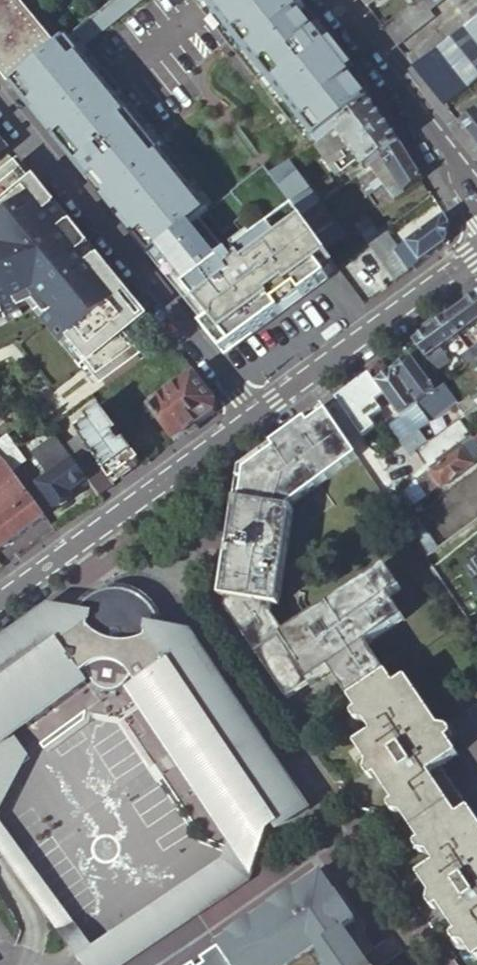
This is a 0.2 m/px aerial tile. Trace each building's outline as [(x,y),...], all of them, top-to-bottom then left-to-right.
[(14,86),(62,47),(23,0),(0,0),(0,69),(14,86)] [(370,102),(296,0),(196,0),(314,144),(370,102)] [(414,4),(383,28),(396,46),(432,18),(427,11),(440,0),(419,0),(414,4)] [(476,19),(476,0),(453,0),(471,23),(476,19)] [(476,81),(476,19),(471,23),(414,68),(445,106),(476,81)] [(203,211),(62,47),(14,86),(171,286),(208,249),(183,220),(203,211)] [(400,145),(370,102),(314,144),(337,176),(358,161),(365,171),(371,167),(400,145)] [(474,143),(476,140),(476,110),(459,124),(474,143)] [(0,138),(0,160),(11,151),(0,138)] [(404,149),(400,145),(371,167),(383,184),(394,199),(422,180),(413,164),(404,149)] [(298,156),(270,177),(284,196),(300,219),(320,204),(321,203),(295,169),(303,163),(298,156)] [(61,213),(36,183),(20,162),(0,178),(0,315),(3,314),(6,319),(21,312),(18,307),(35,299),(48,316),(43,320),(62,344),(67,340),(86,363),(81,367),(81,368),(87,363),(98,377),(106,387),(123,374),(141,361),(135,353),(122,338),(141,323),(122,299),(127,294),(112,275),(89,247),(82,239),(72,227),(71,226),(61,234),(51,221),(61,213)] [(383,184),(371,167),(365,171),(357,177),(365,188),(362,190),(367,197),(383,184)] [(300,219),(284,196),(171,286),(221,345),(274,306),(280,315),(339,272),(335,266),(300,219)] [(320,204),(300,219),(335,266),(354,252),(344,237),(320,204)] [(71,226),(61,213),(51,221),(61,234),(71,226)] [(377,260),(394,282),(445,245),(449,226),(443,216),(395,251),(382,233),(379,234),(365,244),(377,260)] [(368,219),(344,237),(354,252),(365,244),(379,234),(368,219)] [(339,272),(347,282),(377,260),(365,244),(354,252),(335,266),(339,272)] [(347,282),(363,305),(394,282),(377,260),(347,282)] [(446,319),(459,337),(476,324),(476,296),(446,319)] [(227,353),(280,315),(274,306),(221,345),(227,353)] [(446,319),(414,343),(435,372),(448,363),(440,351),(459,337),(446,319)] [(471,364),(476,360),(469,351),(459,358),(466,368),(471,364)] [(392,372),(430,423),(458,403),(444,384),(436,391),(411,357),(392,372)] [(397,414),(390,419),(388,421),(404,443),(405,442),(430,423),(392,372),(375,385),(397,414)] [(195,377),(150,410),(174,443),(216,412),(217,403),(195,377)] [(65,448),(77,464),(93,453),(101,466),(113,458),(124,473),(128,470),(117,455),(124,449),(118,440),(122,436),(101,408),(86,418),(90,424),(78,433),(81,437),(65,448)] [(327,413),(324,408),(306,421),(310,426),(327,413)] [(310,426),(306,421),(284,437),(273,445),(277,451),(266,459),(262,453),(241,468),(230,541),(245,544),(243,552),(235,550),(228,549),(221,597),(228,598),(226,605),(225,609),(286,700),(330,671),(350,701),(387,675),(367,646),(404,620),(389,598),(400,590),(385,567),(285,636),(270,615),(269,607),(276,607),(293,510),(288,510),(288,508),(357,458),(327,413),(310,426)] [(428,472),(472,440),(462,426),(418,458),(428,472)] [(12,473),(27,462),(8,436),(0,442),(0,456),(12,473)] [(69,494),(88,481),(77,464),(65,448),(58,437),(33,455),(50,479),(39,486),(55,509),(72,497),(69,494)] [(436,488),(438,486),(440,489),(473,465),(471,462),(476,458),(476,447),(472,440),(428,472),(426,474),(436,488)] [(277,451),(273,445),(262,453),(266,459),(277,451)] [(128,470),(140,461),(129,446),(124,449),(117,455),(128,470)] [(88,481),(99,497),(115,485),(113,481),(101,466),(93,453),(77,464),(88,481)] [(45,517),(12,473),(0,456),(0,550),(45,517)] [(113,458),(101,466),(113,481),(124,473),(113,458)] [(406,508),(436,488),(426,474),(397,495),(406,508)] [(456,538),(476,564),(476,522),(456,538)] [(422,525),(408,534),(424,557),(438,547),(422,525)] [(245,544),(230,541),(228,549),(235,550),(243,552),(245,544)] [(467,601),(476,614),(476,594),(467,601)] [(271,755),(192,637),(154,630),(153,626),(151,621),(147,615),(144,612),(141,609),(106,603),(100,606),(93,610),(88,614),(86,617),(47,610),(0,644),(0,804),(23,757),(9,738),(23,728),(25,730),(83,686),(77,679),(84,674),(87,680),(88,682),(90,684),(92,687),(94,689),(96,690),(117,695),(120,694),(123,692),(126,690),(129,687),(132,685),(133,683),(137,689),(129,694),(171,755),(175,752),(184,765),(180,769),(221,830),(236,835),(237,833),(241,822),(252,826),(248,837),(225,898),(248,882),(263,842),(267,831),(275,826),(279,831),(309,811),(271,755)] [(350,701),(372,734),(355,746),(435,865),(418,877),(474,961),(476,960),(476,821),(441,768),(458,756),(407,680),(396,687),(387,675),(350,701)] [(225,898),(248,837),(237,833),(236,835),(221,830),(206,874),(92,952),(0,828),(0,853),(84,964),(124,964),(225,898)] [(330,890),(325,883),(318,882),(218,948),(230,964),(294,964),(318,948),(343,931),(353,924),(330,890)] [(318,948),(324,957),(349,939),(343,931),(318,948)] [(349,939),(324,957),(330,964),(366,964),(349,939)] [(218,948),(207,956),(201,960),(204,964),(230,964),(218,948)]
